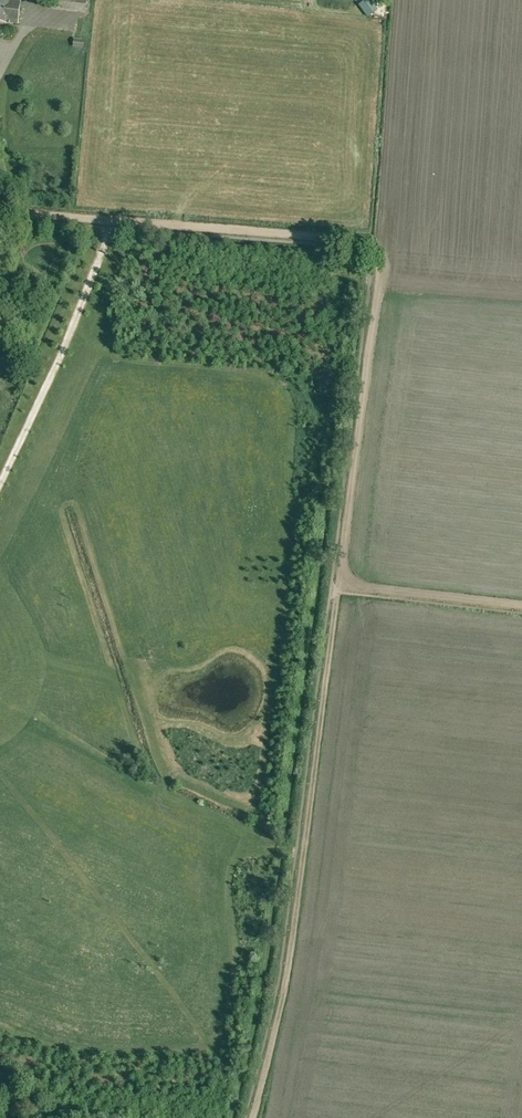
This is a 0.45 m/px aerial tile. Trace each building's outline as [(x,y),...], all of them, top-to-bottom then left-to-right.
[(17,24),(20,0),(18,0),(0,0),(0,23),(5,23),(5,22),(17,24)] [(378,9),(373,2),(362,10),(366,15),(367,17),(369,16),(378,9)] [(84,39),(74,38),(72,47),(83,48),(84,39)]
